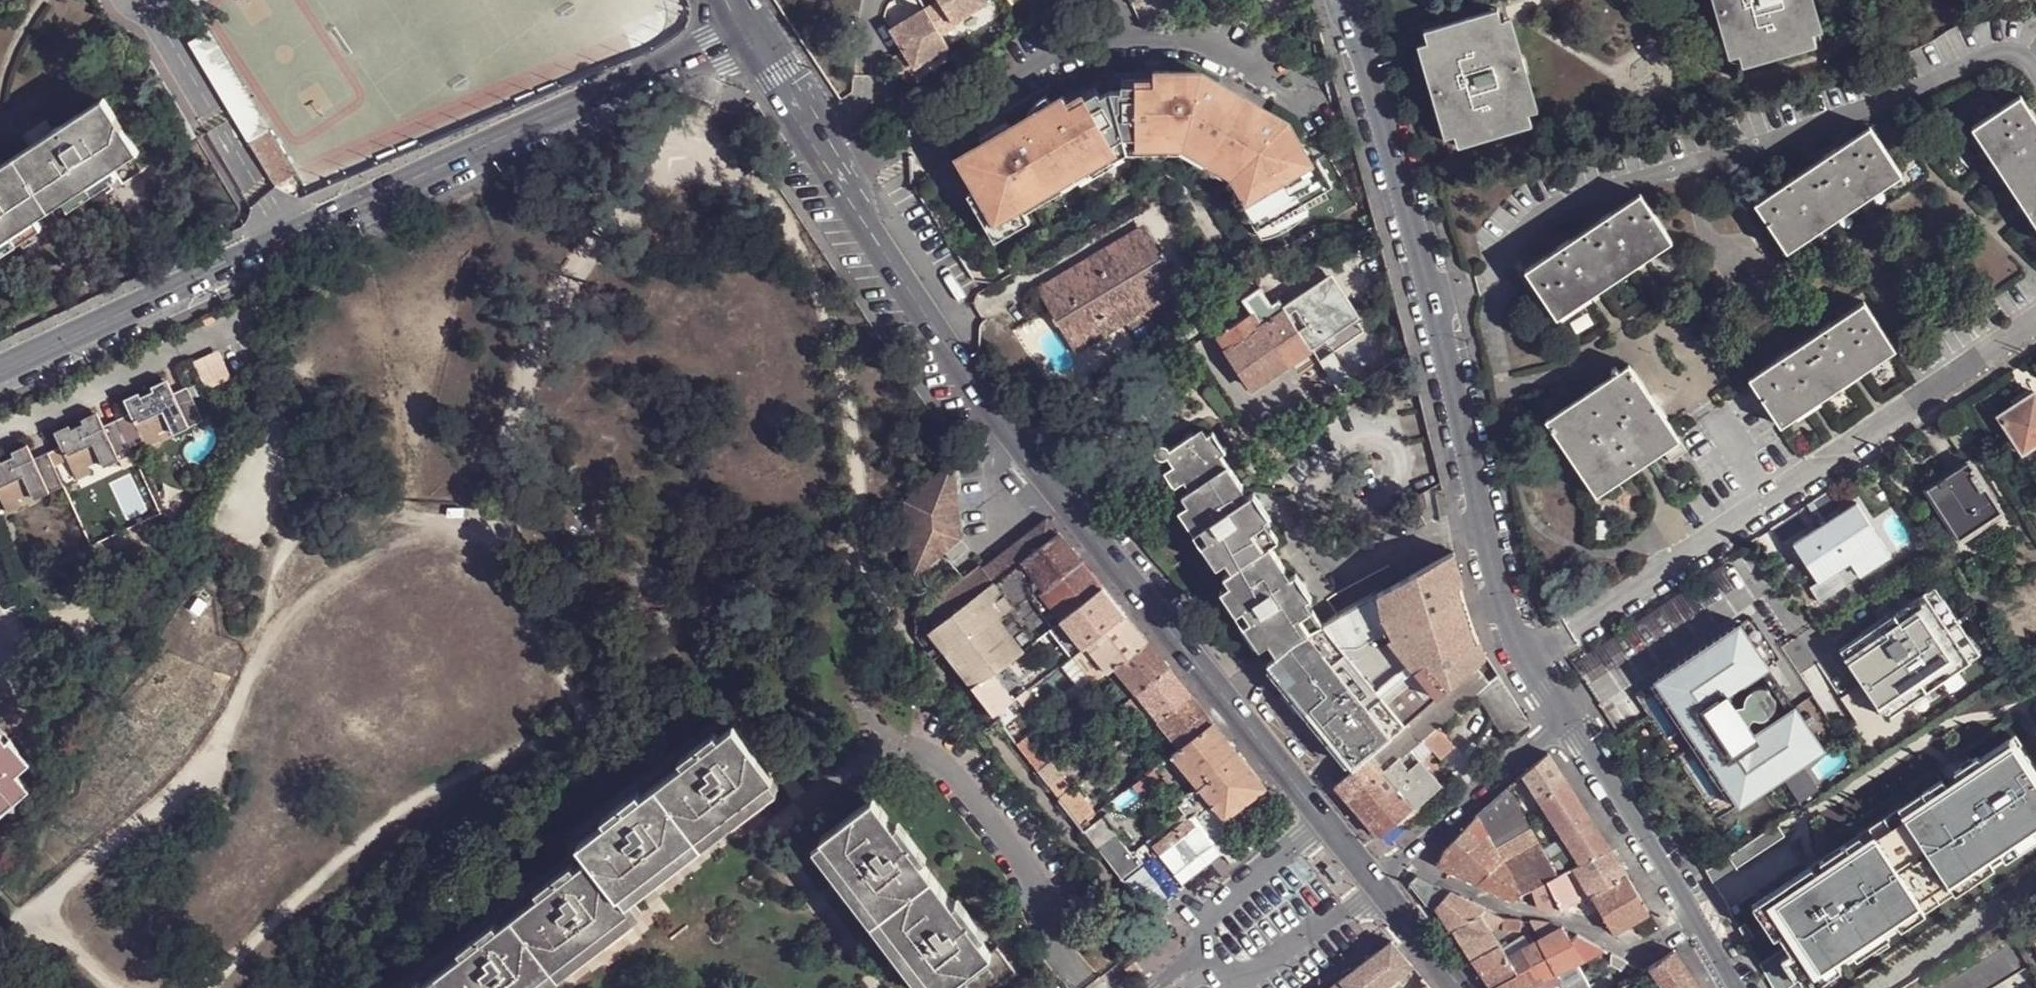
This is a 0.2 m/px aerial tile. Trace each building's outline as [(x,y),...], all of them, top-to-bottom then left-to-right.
[(921,2),(924,8),(937,0),(923,0),(921,2)] [(924,8),(929,16),(947,44),(963,34),(960,29),(992,9),(987,0),(937,0),(924,8)] [(1727,0),(1716,0),(1733,61),(1744,59),(1727,0)] [(1744,59),(1748,69),(1821,49),(1818,37),(1808,0),(1727,0),(1744,59)] [(1818,37),(1829,33),(1819,0),(1808,0),(1818,37)] [(1461,150),(1536,128),(1532,116),(1504,24),(1501,13),(1427,34),(1431,45),(1458,136),(1461,150)] [(947,44),(929,16),(917,23),(921,28),(907,36),(904,31),(895,36),(910,59),(899,65),(916,91),(930,83),(923,72),(953,54),(947,44)] [(1504,24),(1532,116),(1541,114),(1513,22),(1504,24)] [(917,23),(904,31),(907,36),(921,28),(917,23)] [(1458,136),(1431,45),(1419,49),(1447,138),(1458,136)] [(995,156),(967,171),(1002,233),(1031,217),(1026,206),(1125,150),(1183,146),(1221,173),(1251,237),(1254,235),(1260,242),(1282,234),(1304,219),(1299,209),(1323,195),(1285,131),(1288,125),(1207,79),(1202,89),(1189,81),(1174,82),(1174,75),(1158,75),(1158,84),(1126,84),(1127,95),(1114,95),(1104,100),(1099,91),(1072,106),(1067,99),(1040,116),(1047,126),(1021,141),(1017,135),(991,150),(995,156)] [(107,97),(0,167),(0,244),(142,152),(107,97)] [(2020,97),(1983,122),(2035,201),(2035,120),(2020,97)] [(2035,213),(2035,201),(1983,122),(1978,125),(2035,213)] [(1784,246),(1899,170),(1870,128),(1756,204),(1784,246)] [(1788,252),(1903,176),(1899,170),(1784,246),(1788,252)] [(1527,270),(1554,312),(1669,236),(1641,194),(1527,270)] [(1559,317),(1672,242),(1669,236),(1554,312),(1559,317)] [(1136,243),(1094,266),(1102,281),(1091,287),(1089,283),(1052,304),(1062,322),(1072,317),(1083,335),(1117,315),(1116,313),(1131,305),(1134,309),(1165,291),(1153,270),(1158,266),(1149,251),(1142,255),(1136,243)] [(1254,392),(1312,353),(1300,336),(1346,305),(1329,280),(1277,314),(1262,291),(1245,302),(1254,316),(1232,330),(1228,325),(1217,332),(1220,337),(1218,338),(1254,392)] [(1892,344),(1864,302),(1750,378),(1778,420),(1892,344)] [(1782,426),(1896,349),(1892,344),(1778,420),(1782,426)] [(1550,425),(1633,370),(1630,365),(1547,420),(1550,425)] [(1594,489),(1676,435),(1633,370),(1550,425),(1594,489)] [(200,423),(184,389),(160,400),(155,390),(110,410),(115,421),(131,454),(148,446),(142,435),(155,430),(158,434),(171,427),(175,434),(200,423)] [(2024,454),(2035,447),(2035,394),(2000,418),(2024,454)] [(101,460),(105,467),(131,454),(115,421),(89,432),(85,423),(40,443),(45,453),(61,487),(77,479),(72,468),(86,461),(89,466),(101,460)] [(142,435),(148,446),(175,434),(171,427),(158,434),(155,430),(142,435)] [(1216,574),(1272,650),(1320,624),(1300,599),(1306,594),(1297,582),(1291,587),(1262,547),(1270,541),(1255,520),(1261,516),(1252,504),(1246,508),(1187,428),(1152,453),(1179,489),(1171,495),(1224,568),(1216,574)] [(1594,489),(1597,495),(1663,451),(1679,440),(1676,435),(1594,489)] [(1690,457),(1679,440),(1663,451),(1674,468),(1690,457)] [(45,453),(19,465),(15,455),(0,461),(0,515),(7,512),(2,501),(16,495),(18,500),(31,493),(35,499),(61,487),(45,453)] [(956,458),(904,499),(907,533),(911,577),(944,552),(963,537),(957,467),(956,458)] [(72,468),(77,479),(105,467),(101,460),(89,466),(86,461),(72,468)] [(1927,491),(1960,541),(2002,516),(1969,464),(1927,491)] [(2,501),(7,512),(35,499),(31,493),(18,500),(16,495),(2,501)] [(1859,504),(1798,545),(1824,584),(1813,591),(1821,602),(1846,586),(1838,573),(1855,562),(1863,575),(1893,556),(1859,504)] [(1963,545),(2005,519),(2002,516),(1960,541),(1963,545)] [(946,649),(973,685),(991,671),(1029,643),(1037,638),(1053,626),(1061,619),(1064,618),(1105,588),(1082,559),(1063,535),(1047,517),(926,609),(937,624),(931,629),(946,649)] [(1266,660),(1353,766),(1479,665),(1488,656),(1463,610),(1453,551),(1320,624),(1272,650),(1266,660)] [(1876,624),(1850,641),(1844,633),(1831,642),(1876,712),(1901,695),(1896,687),(1911,677),(1916,686),(1930,677),(1924,668),(1939,659),(1945,667),(1970,650),(1925,581),(1899,597),(1904,605),(1889,614),(1879,598),(1865,607),(1876,624)] [(1127,614),(1105,588),(1064,618),(1061,619),(1077,640),(1083,647),(1087,644),(1127,614)] [(1148,641),(1127,614),(1087,644),(1109,672),(1116,666),(1148,641)] [(1744,627),(1659,683),(1694,736),(1707,756),(1741,809),(1826,754),(1798,709),(1756,737),(1730,697),(1771,668),(1744,627)] [(1083,647),(1077,640),(1066,648),(1072,655),(1083,647)] [(1170,668),(1148,641),(1116,666),(1138,694),(1170,668)] [(1491,680),(1479,665),(1380,748),(1370,755),(1383,770),(1399,757),(1410,748),(1423,737),(1437,725),(1479,689),(1491,680)] [(1192,695),(1170,668),(1138,694),(1141,698),(1159,720),(1192,695)] [(1013,699),(991,671),(973,685),(994,712),(1004,705),(1013,699)] [(1491,680),(1479,689),(1508,736),(1530,725),(1511,695),(1500,672),(1491,680)] [(1131,705),(1141,698),(1138,694),(1127,702),(1131,705)] [(1213,721),(1192,695),(1159,720),(1172,735),(1181,747),(1213,721)] [(1010,713),(1004,705),(994,712),(995,713),(1001,720),(1010,713)] [(630,904),(627,901),(619,892),(770,777),(773,775),(731,720),(715,732),(680,759),(638,791),(603,818),(574,840),(585,854),(571,865),(536,892),(494,923),(459,951),(417,983),(410,987),(520,987),(630,904)] [(1238,751),(1213,721),(1181,747),(1173,753),(1197,784),(1238,751)] [(1437,725),(1423,737),(1440,757),(1445,753),(1454,745),(1437,725)] [(715,732),(711,727),(675,754),(680,759),(715,732)] [(31,789),(18,774),(29,766),(0,732),(0,817),(31,789)] [(1181,747),(1172,735),(1164,741),(1173,753),(1181,747)] [(1017,742),(1038,769),(1046,763),(1026,736),(1017,742)] [(1694,736),(1681,746),(1682,748),(1691,763),(1693,765),(1707,756),(1694,736)] [(1763,902),(1810,980),(2035,835),(2035,775),(2012,737),(1763,902)] [(1410,748),(1399,757),(1409,768),(1419,760),(1410,748)] [(1266,786),(1238,751),(1197,784),(1213,802),(1225,818),(1266,786)] [(1547,755),(1522,775),(1561,835),(1580,863),(1609,849),(1547,755)] [(1383,770),(1370,756),(1355,768),(1336,784),(1349,800),(1383,770)] [(1400,820),(1413,808),(1420,802),(1405,782),(1414,775),(1409,768),(1399,757),(1383,770),(1349,800),(1381,837),(1400,820)] [(1419,760),(1409,768),(1414,775),(1405,782),(1420,802),(1422,800),(1439,784),(1419,760)] [(1038,769),(1059,796),(1067,791),(1046,763),(1038,769)] [(1161,779),(1153,769),(1124,792),(1133,801),(1161,779)] [(777,786),(770,777),(619,892),(627,901),(632,897),(749,808),(777,786)] [(1182,795),(1195,811),(1206,802),(1209,805),(1213,802),(1197,784),(1182,795)] [(603,818),(638,791),(634,786),(600,813),(603,818)] [(1475,815),(1486,834),(1522,815),(1507,788),(1475,815)] [(1059,796),(1081,825),(1088,819),(1067,791),(1059,796)] [(1092,815),(1111,801),(1104,791),(1085,805),(1092,815)] [(996,946),(990,949),(977,932),(950,896),(918,855),(891,820),(873,796),(820,835),(822,839),(936,987),(945,987),(952,983),(955,987),(982,987),(1011,966),(996,946)] [(1413,808),(1400,820),(1407,827),(1421,815),(1429,808),(1422,800),(1420,802),(1413,808)] [(1088,819),(1081,825),(1098,847),(1117,834),(1120,831),(1107,814),(1093,825),(1088,819)] [(1442,850),(1435,865),(1507,900),(1512,900),(1517,898),(1516,898),(1520,893),(1486,834),(1475,815),(1468,821),(1442,850)] [(1522,815),(1486,834),(1520,893),(1531,889),(1555,876),(1541,849),(1524,818),(1522,815)] [(891,820),(918,855),(923,851),(896,816),(891,820)] [(1526,817),(1524,818),(1541,849),(1545,846),(1537,834),(1536,835),(1526,817)] [(1124,843),(1117,834),(1098,847),(1106,857),(1124,843)] [(1545,846),(1541,849),(1555,876),(1563,872),(1572,867),(1580,863),(1561,835),(1545,846)] [(822,839),(813,846),(921,987),(936,987),(822,839)] [(1130,873),(1142,865),(1133,854),(1125,844),(1114,853),(1130,873)] [(1626,876),(1609,849),(1580,863),(1572,867),(1590,895),(1626,876)] [(536,892),(571,865),(568,860),(532,887),(536,892)] [(1578,900),(1563,872),(1555,876),(1531,889),(1536,909),(1560,911),(1578,900)] [(1416,876),(1408,884),(1426,905),(1434,907),(1448,892),(1416,876)] [(1648,914),(1626,876),(1590,895),(1612,933),(1648,914)] [(950,896),(977,932),(982,928),(955,892),(950,896)] [(1448,892),(1434,907),(1445,924),(1460,946),(1490,929),(1497,924),(1501,920),(1448,892)] [(642,911),(635,900),(630,904),(520,987),(540,987),(642,911)] [(454,946),(459,951),(494,923),(491,919),(454,946)] [(1497,924),(1490,929),(1496,939),(1504,933),(1508,930),(1499,930),(1501,920),(1497,924)] [(1508,930),(1518,931),(1518,921),(1501,920),(1499,930),(1508,930)] [(1525,922),(1537,942),(1553,933),(1562,928),(1547,924),(1525,922)] [(1537,942),(1555,974),(1600,949),(1575,935),(1570,941),(1562,928),(1553,933),(1537,942)] [(1488,987),(1489,987),(1530,966),(1522,950),(1521,949),(1507,956),(1501,946),(1496,939),(1490,929),(1460,946),(1488,987)] [(1522,950),(1528,947),(1523,937),(1517,940),(1513,939),(1501,946),(1507,956),(1521,949),(1522,950)] [(1413,966),(1392,940),(1364,961),(1328,987),(1382,987),(1413,966)] [(1531,987),(1542,980),(1555,974),(1537,942),(1528,947),(1522,950),(1530,966),(1489,987),(1528,987),(1531,987)] [(2028,969),(2013,945),(1942,987),(1995,987),(2028,969)] [(1672,952),(1648,968),(1662,987),(1698,987),(1672,952)] [(1555,974),(1542,980),(1547,987),(1549,987),(1559,982),(1555,974)] [(417,983),(413,978),(400,987),(410,987),(417,983)]
